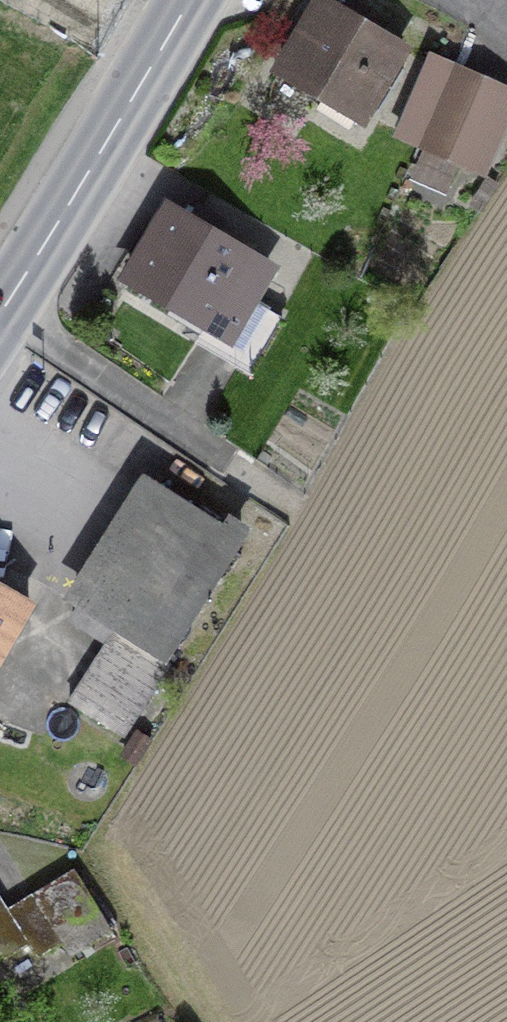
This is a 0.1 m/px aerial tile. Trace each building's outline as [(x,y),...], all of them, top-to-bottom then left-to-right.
[(330,0),(304,0),(266,61),(359,118),(404,45),(330,0)] [(395,141),(419,150),(452,66),(427,57),(395,141)] [(419,150),(485,175),(506,116),(506,87),(452,66),(419,150)] [(229,347),(274,265),(164,205),(119,287),(229,347)] [(160,665),(239,540),(141,478),(62,603),(112,635),(160,665)] [(0,588),(0,668),(35,608),(0,588)] [(112,635),(64,710),(125,749),(173,673),(160,665),(112,635)] [(71,873),(6,914),(28,948),(35,960),(100,918),(71,873)] [(4,963),(28,948),(6,914),(0,905),(0,957),(4,963)]
